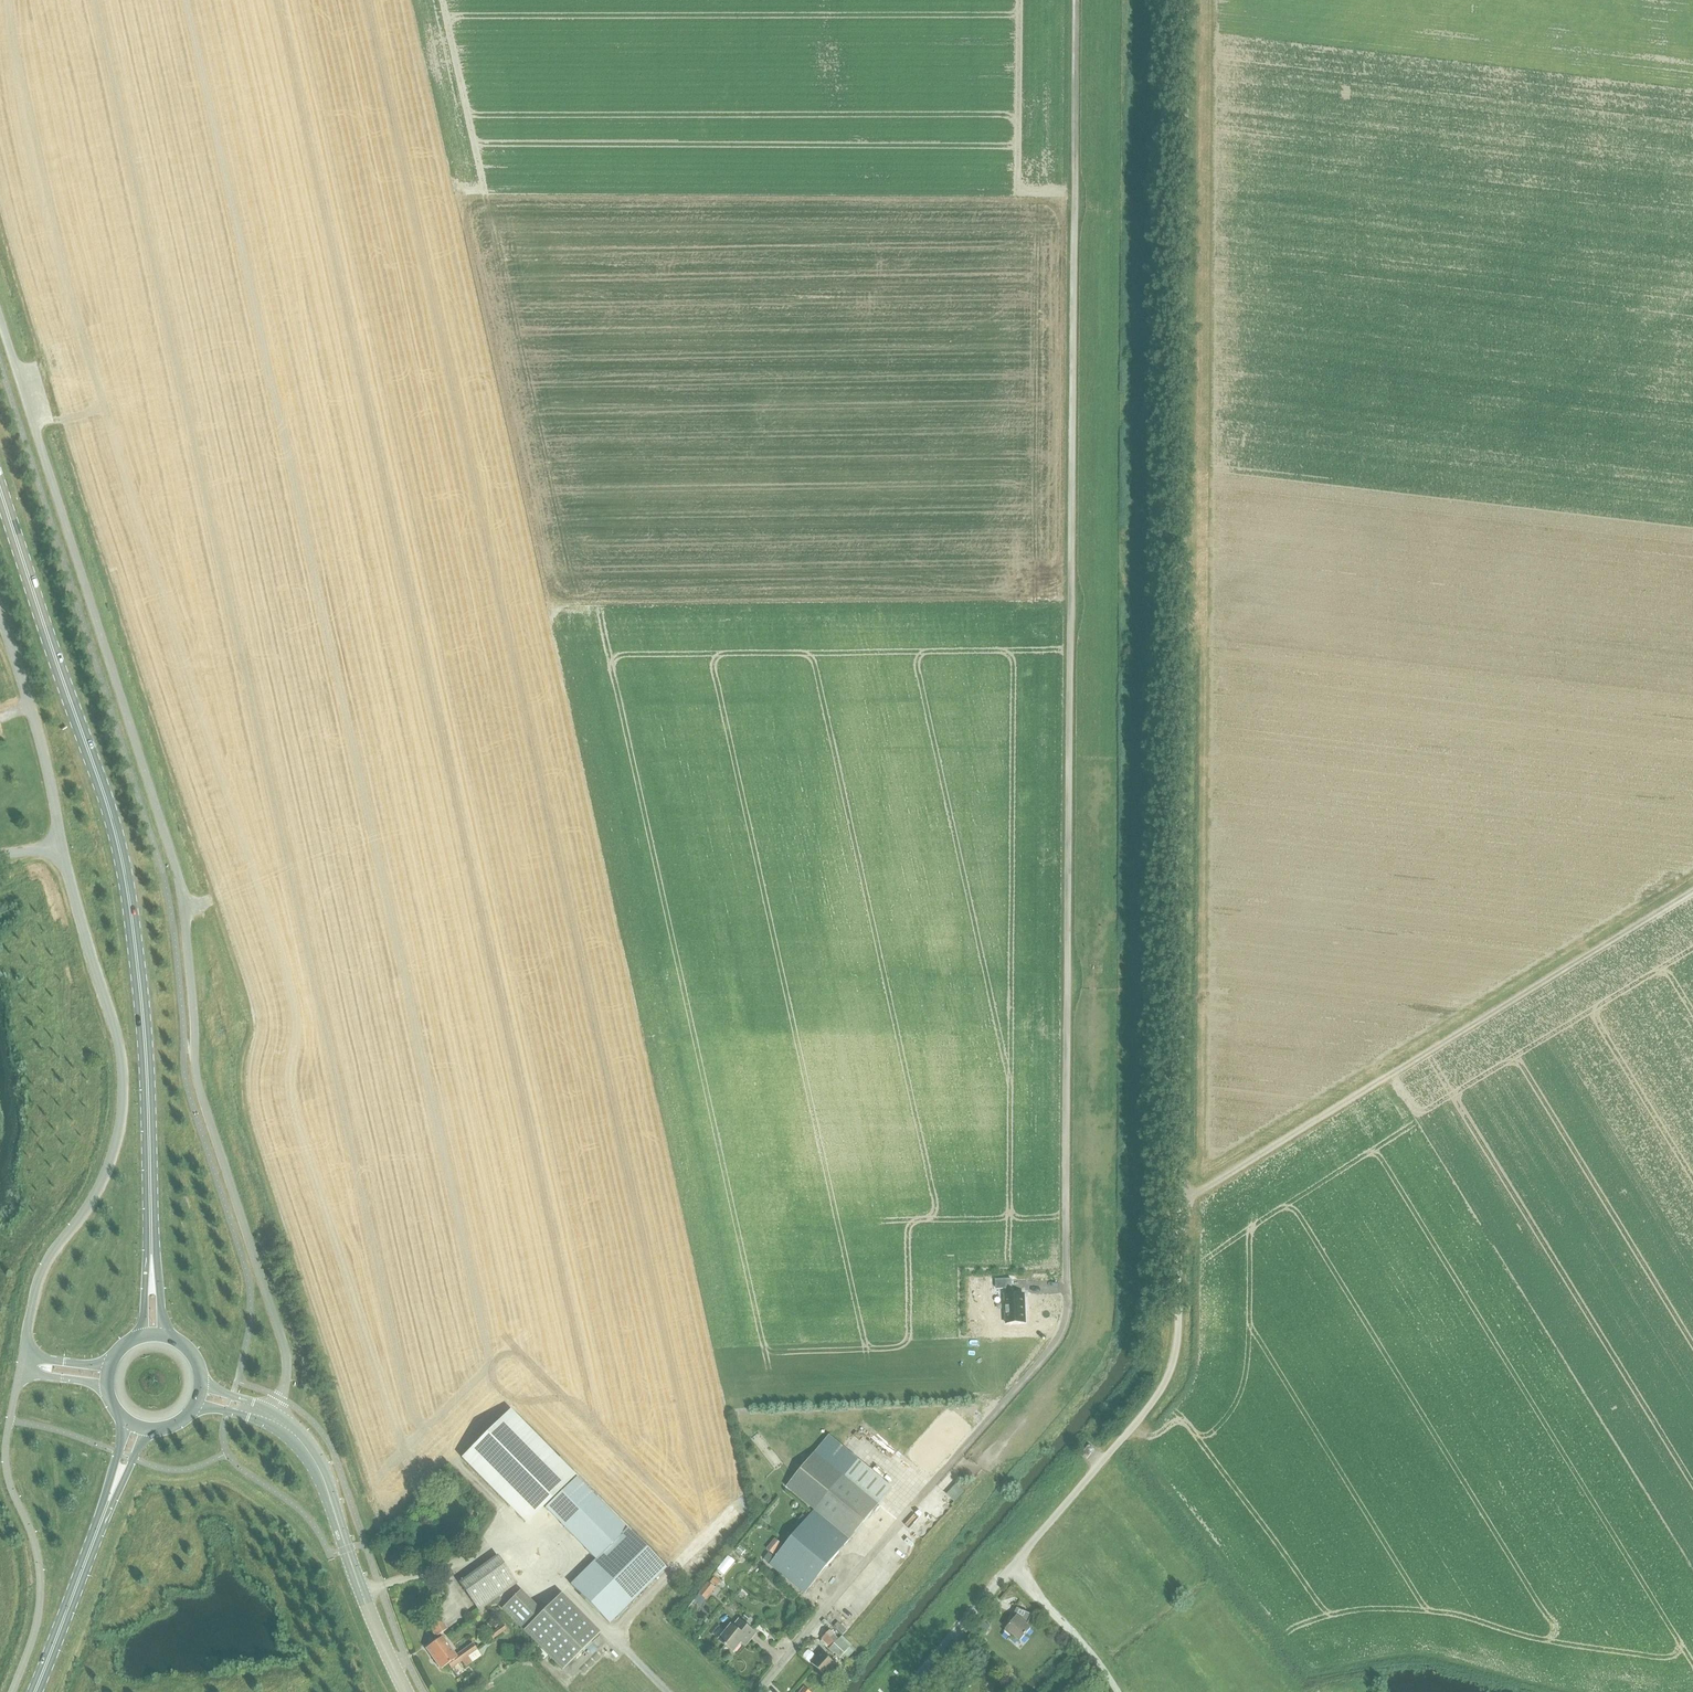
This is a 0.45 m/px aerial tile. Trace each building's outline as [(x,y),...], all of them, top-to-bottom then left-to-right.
[(1011,1280),(996,1280),(996,1289),(1006,1289),(1007,1295),(1005,1296),(1006,1324),(1025,1323),(1024,1295),(1012,1295),(1011,1280)] [(512,1411),(462,1459),(525,1523),(574,1474),(512,1411)] [(814,1510),(857,1459),(830,1437),(788,1488),(814,1510)] [(1089,1445),(1081,1454),(1087,1459),(1095,1450),(1089,1445)] [(857,1459),(814,1510),(850,1539),(892,1488),(857,1459)] [(576,1477),(544,1508),(597,1561),(628,1530),(576,1477)] [(850,1539),(814,1510),(769,1565),(805,1594),(850,1539)] [(629,1530),(597,1562),(596,1562),(572,1586),(610,1625),(667,1569),(629,1530)] [(774,1540),(766,1550),(774,1557),(782,1546),(774,1540)] [(480,1610),(517,1583),(497,1555),(460,1582),(480,1610)] [(716,1577),(713,1581),(719,1586),(723,1582),(716,1577)] [(700,1594),(708,1600),(717,1589),(709,1582),(700,1594)] [(601,1635),(562,1595),(542,1615),(520,1592),(503,1610),(563,1671),(601,1635)] [(1032,1615),(1017,1608),(1013,1615),(1016,1616),(1016,1617),(1004,1632),(1011,1638),(1013,1635),(1020,1641),(1031,1629),(1027,1625),(1032,1615)] [(437,1638),(448,1630),(436,1614),(426,1622),(437,1638)] [(750,1643),(757,1635),(741,1621),(735,1628),(734,1626),(721,1642),(735,1654),(746,1640),(750,1643)] [(838,1622),(834,1627),(842,1634),(846,1630),(838,1622)] [(984,1622),(979,1629),(985,1634),(990,1627),(984,1622)] [(486,1636),(490,1641),(506,1630),(502,1624),(486,1636)] [(840,1659),(850,1648),(840,1639),(840,1640),(830,1631),(822,1640),(831,1649),(830,1649),(840,1659)] [(473,1644),(456,1657),(442,1637),(426,1648),(441,1670),(448,1665),(451,1669),(462,1662),(466,1667),(481,1656),(473,1644)] [(816,1659),(812,1664),(826,1677),(827,1676),(828,1677),(833,1671),(832,1670),(837,1665),(822,1652),(821,1653),(819,1652),(814,1658),(816,1659)]
